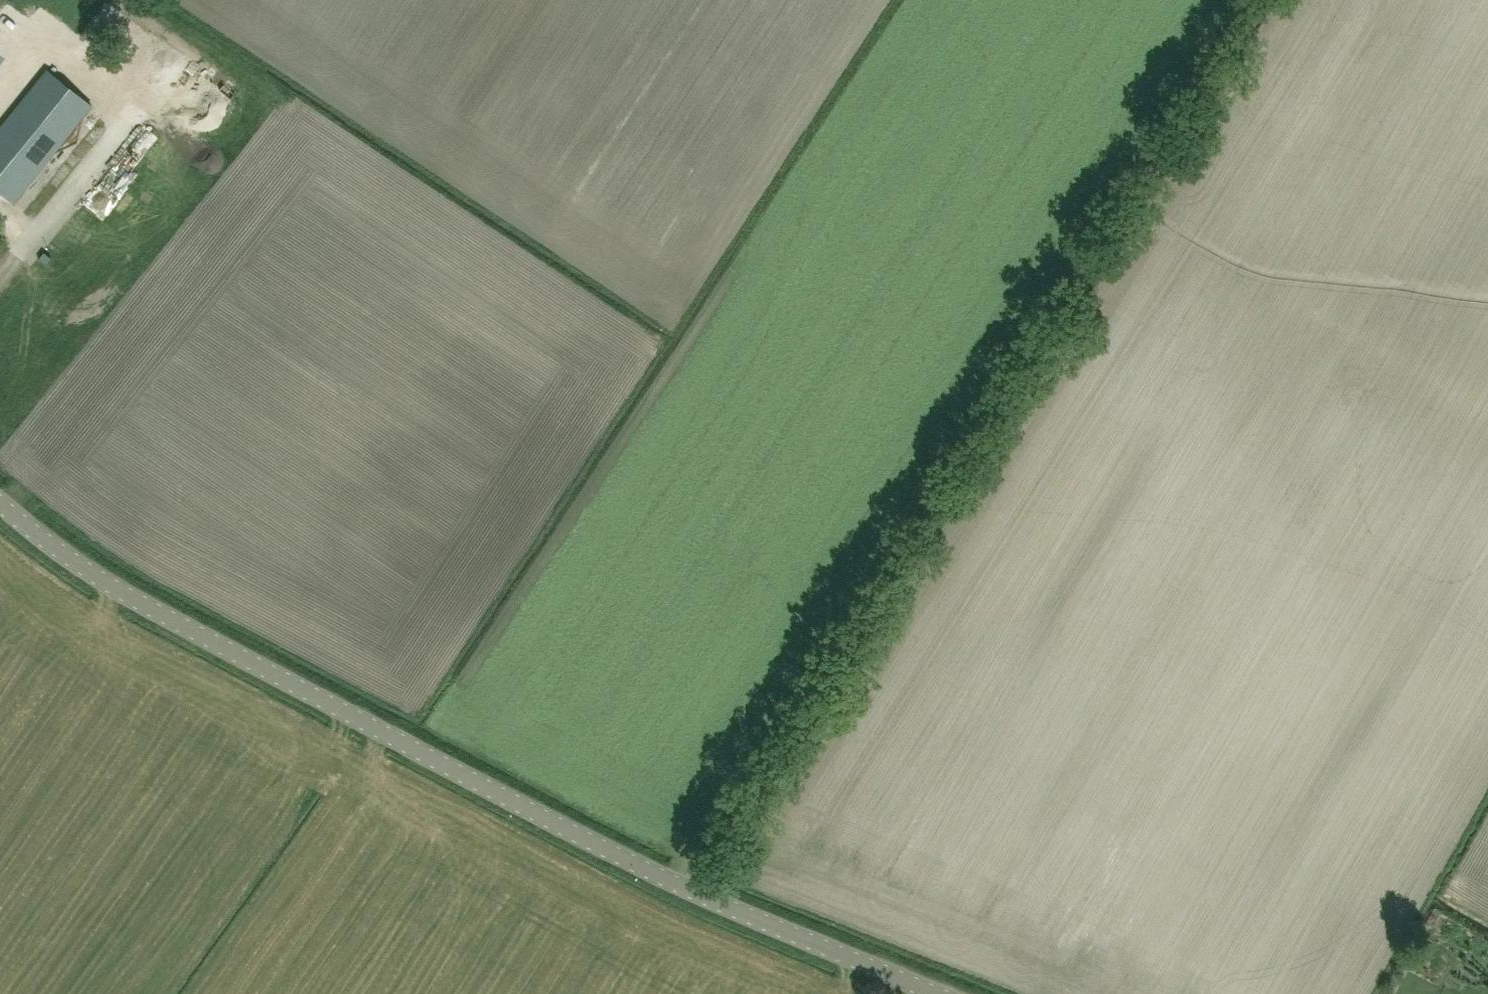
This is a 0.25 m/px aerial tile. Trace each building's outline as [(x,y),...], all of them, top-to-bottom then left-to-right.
[(93,105),(48,69),(0,128),(0,192),(13,203),(93,105)]
